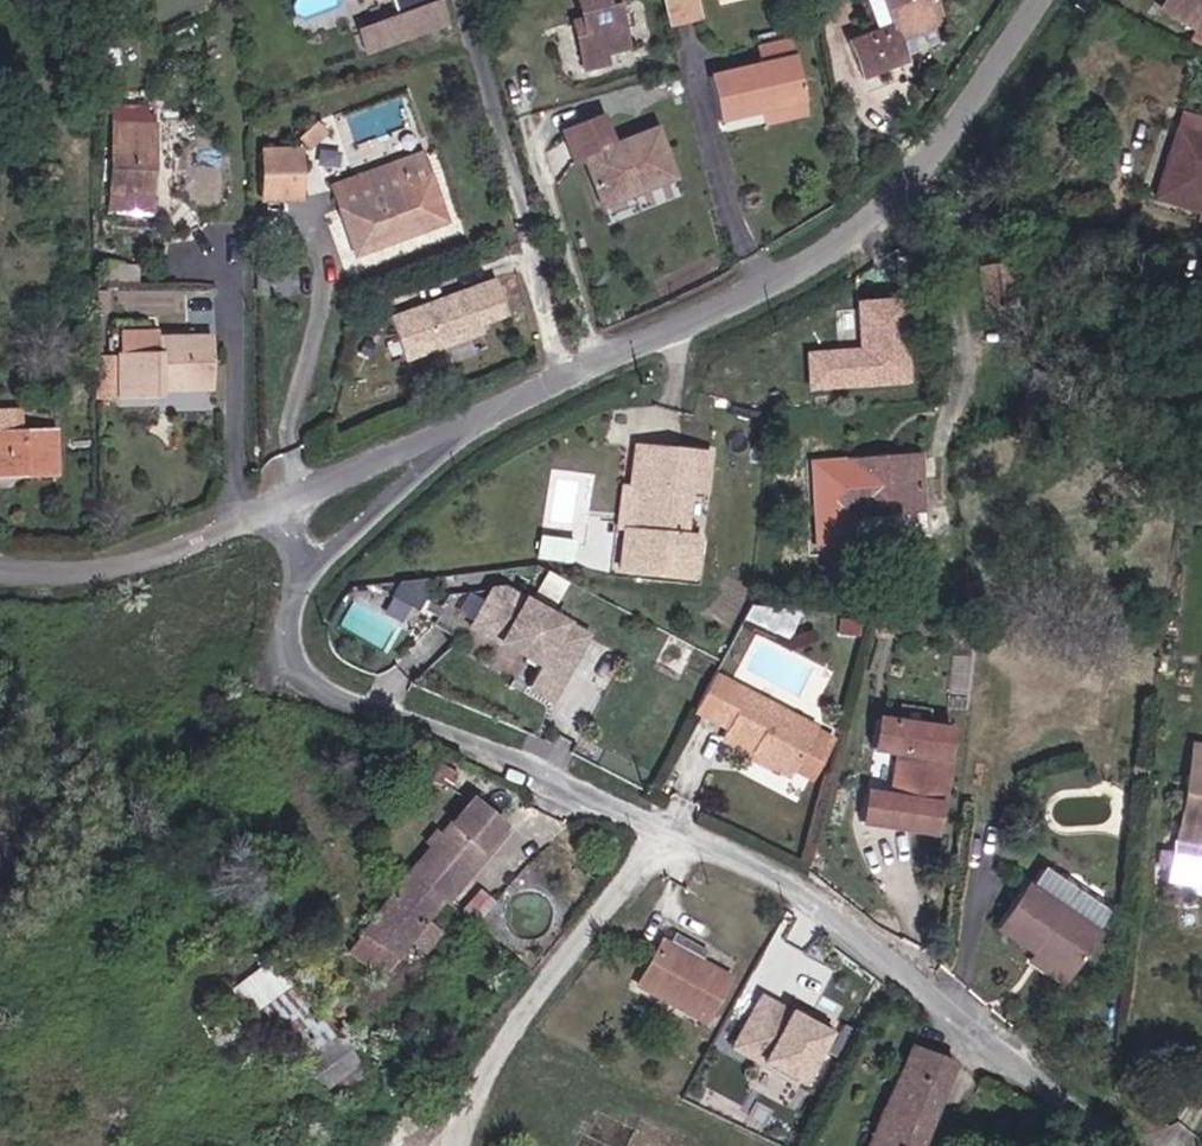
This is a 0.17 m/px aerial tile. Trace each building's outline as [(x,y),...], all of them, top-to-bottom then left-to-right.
[(450,0),(403,0),(407,12),(368,25),(376,48),(457,21),(450,0)] [(631,0),(582,0),(588,25),(592,39),(583,41),(592,73),(635,52),(624,9),(633,7),(631,0)] [(674,25),(705,18),(701,0),(667,0),(674,25)] [(886,33),(901,29),(905,43),(952,32),(942,0),(878,0),(886,33)] [(1159,5),(1194,27),(1201,32),(1201,0),(1162,0),(1159,5)] [(592,39),(588,25),(580,27),(583,41),(592,39)] [(1188,38),(1201,47),(1201,32),(1194,27),(1188,38)] [(905,43),(901,29),(886,33),(857,39),(867,78),(912,66),(905,43)] [(713,76),(722,119),(760,110),(805,101),(793,38),(767,43),(771,65),(713,76)] [(808,114),(805,101),(760,110),(763,125),(808,114)] [(157,102),(113,102),(112,186),(154,186),(157,168),(157,102)] [(684,184),(666,133),(623,149),(612,119),(575,132),(585,162),(593,159),(609,203),(644,191),(646,197),(684,184)] [(1184,127),(1162,196),(1201,209),(1201,133),(1184,127)] [(262,202),(295,201),(294,153),(260,153),(262,202)] [(402,186),(394,167),(328,189),(336,209),(402,186)] [(402,186),(336,209),(340,220),(404,191),(402,186)] [(355,258),(419,233),(404,191),(340,220),(355,258)] [(611,209),(646,197),(644,191),(609,203),(611,209)] [(490,330),(475,288),(396,316),(411,359),(490,330)] [(809,350),(811,391),(913,386),(909,298),(856,301),(858,348),(809,350)] [(117,330),(118,351),(157,349),(157,334),(156,327),(117,330)] [(157,334),(157,349),(118,351),(121,398),(161,395),(160,385),(213,382),(209,330),(157,334)] [(62,473),(62,423),(31,425),(30,409),(0,411),(0,476),(62,473)] [(922,467),(889,467),(889,453),(842,451),(841,511),(918,513),(922,467)] [(711,460),(637,452),(633,491),(648,493),(642,537),(628,536),(623,575),(697,584),(701,544),(687,542),(692,498),(707,500),(711,460)] [(889,453),(889,467),(922,467),(923,453),(889,453)] [(389,613),(413,621),(428,581),(404,573),(389,613)] [(471,587),(460,607),(474,615),(485,595),(471,587)] [(591,642),(504,595),(496,597),(476,634),(545,671),(533,693),(557,706),(591,642)] [(355,597),(339,623),(384,651),(400,625),(355,597)] [(820,728),(716,678),(697,713),(757,751),(799,771),(820,728)] [(940,830),(955,729),(878,719),(874,750),(902,753),(896,795),(867,791),(863,819),(940,830)] [(753,760),(794,781),(799,771),(757,751),(753,760)] [(1192,753),(1178,848),(1174,859),(1161,858),(1159,872),(1171,874),(1169,890),(1201,894),(1201,755),(1192,753)] [(507,832),(478,807),(452,835),(442,846),(419,871),(448,897),(507,832)] [(442,827),(433,838),(442,846),(452,835),(442,827)] [(371,928),(401,954),(415,935),(429,945),(444,926),(433,917),(448,897),(419,871),(371,928)] [(1035,892),(997,947),(1035,970),(1072,992),(1097,948),(1062,925),(1070,912),(1035,892)] [(357,944),(389,969),(401,954),(371,928),(357,944)] [(742,988),(717,974),(724,963),(688,941),(682,953),(676,949),(651,991),(717,1030),(742,988)] [(264,960),(236,985),(257,1009),(285,984),(264,960)] [(1065,1006),(1072,992),(1035,970),(1028,982),(1065,1006)] [(840,1032),(764,993),(735,1047),(811,1087),(840,1032)] [(361,1062),(341,1035),(305,1062),(325,1089),(361,1062)] [(877,1145),(926,1145),(956,1064),(916,1047),(877,1145)]
